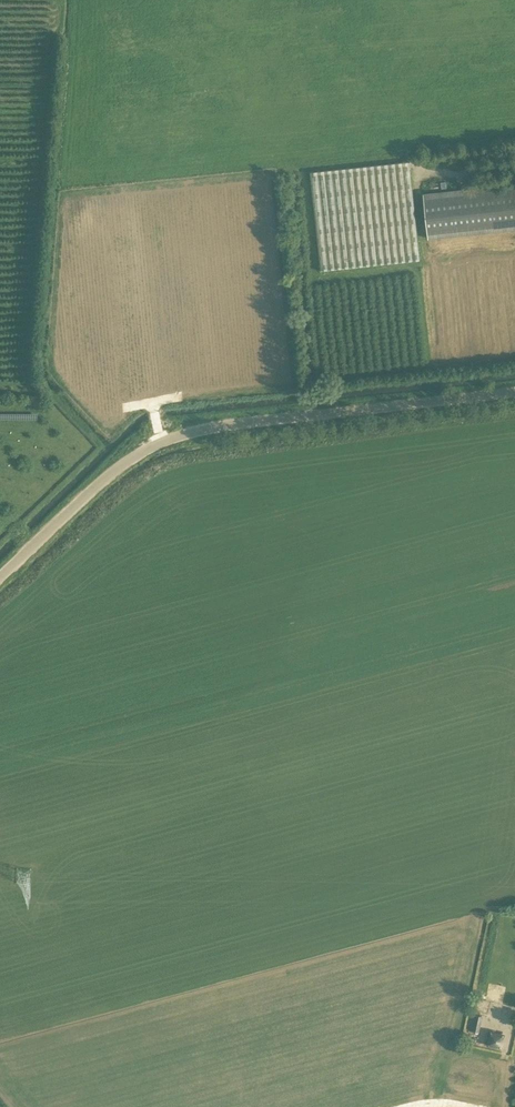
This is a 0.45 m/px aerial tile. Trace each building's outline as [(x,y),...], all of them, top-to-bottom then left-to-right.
[(420,259),(409,161),(310,171),(320,270),(420,259)] [(514,228),(514,183),(423,193),(428,238),(514,228)] [(470,1013),(468,1031),(479,1032),(481,1015),(470,1013)] [(491,1050),(503,1052),(505,1040),(493,1038),(491,1050)]
